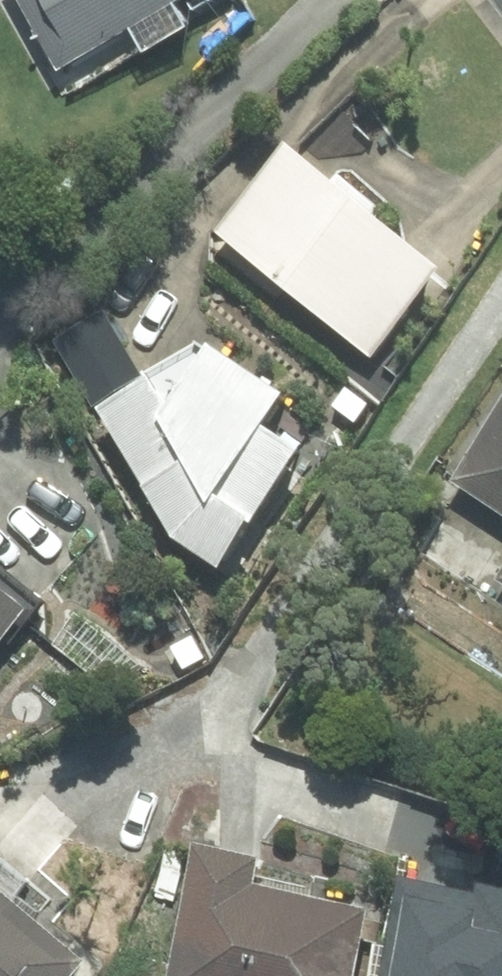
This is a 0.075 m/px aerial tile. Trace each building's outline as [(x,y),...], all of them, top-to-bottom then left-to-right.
[(60,60),(126,23),(141,49),(184,25),(170,0),(26,0),(60,60)] [(282,145),(215,231),(370,351),(437,266),(282,145)] [(54,335),(91,400),(139,373),(102,308),(54,335)] [(204,346),(98,412),(172,534),(219,565),(293,451),(253,425),(273,394),(204,346)] [(451,479),(501,512),(501,399),(451,479)] [(0,591),(0,632),(20,608),(0,591)] [(361,909),(248,886),(254,858),(195,846),(169,975),(347,975),(361,909)] [(73,962),(6,907),(25,884),(0,864),(0,975),(62,975),(73,962)] [(473,870),(469,893),(401,881),(383,975),(501,975),(501,875),(473,870)]
